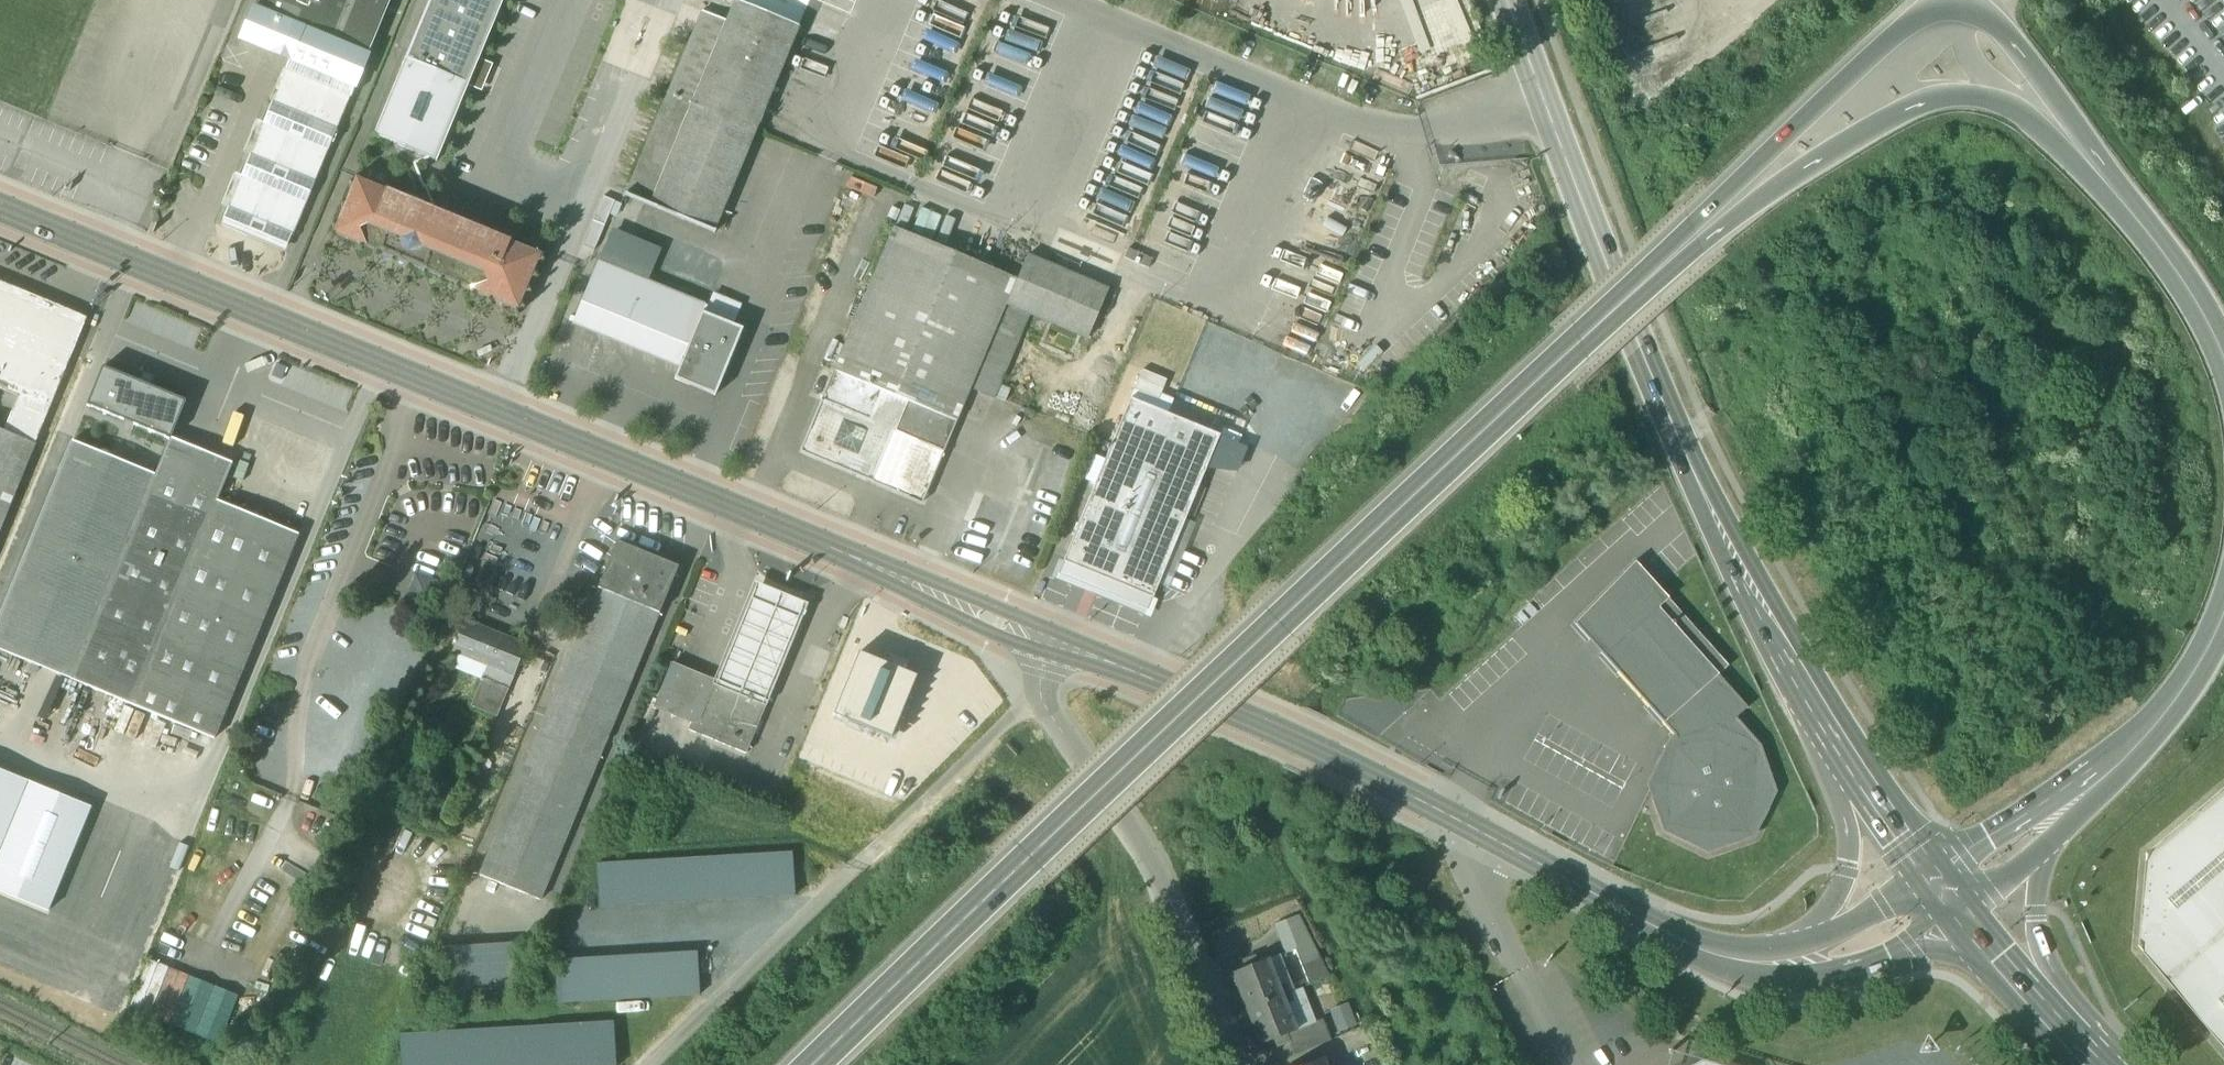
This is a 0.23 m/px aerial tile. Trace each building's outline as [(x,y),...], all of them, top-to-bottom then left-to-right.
[(241,38),(291,59),(224,221),(289,247),(392,0),(257,0),(241,38)] [(406,60),(468,86),(501,0),(431,0),(406,60)] [(736,0),(726,23),(704,13),(668,93),(669,93),(627,194),(626,193),(625,195),(627,196),(628,196),(713,231),(713,232),(715,233),(716,231),(714,230),(799,27),(758,9),(736,0)] [(809,0),(762,0),(758,9),(799,27),(810,0),(809,0)] [(468,86),(406,60),(374,136),(394,144),(430,159),(436,162),(468,86)] [(424,187),(415,165),(430,159),(394,144),(404,170),(406,169),(414,191),(400,197),(436,211),(426,186),(424,187)] [(400,197),(356,178),(333,234),(518,311),(541,255),(511,242),(511,241),(509,236),(504,238),(504,240),(436,211),(400,197)] [(1018,281),(896,231),(805,454),(925,502),(971,388),(994,398),(1030,313),(1088,337),(1107,290),(1028,257),(1018,281)] [(707,307),(599,262),(574,322),(681,366),(704,314),(707,307)] [(0,288),(0,383),(26,394),(9,434),(35,445),(85,323),(0,288)] [(742,329),(704,314),(681,366),(676,378),(715,395),(742,329)] [(185,401),(104,368),(88,406),(126,421),(137,426),(170,439),(170,438),(185,401)] [(1220,435),(1131,398),(1058,574),(1146,611),(1220,435)] [(126,421),(111,458),(122,462),(137,426),(126,421)] [(35,445),(9,434),(0,430),(0,530),(35,445)] [(170,439),(155,475),(156,475),(71,680),(134,706),(217,501),(232,464),(170,438),(170,439)] [(73,441),(0,618),(0,651),(71,680),(156,475),(155,475),(122,462),(111,458),(73,441)] [(298,535),(217,501),(134,706),(214,739),(298,535)] [(679,567),(617,542),(598,589),(659,614),(679,567)] [(1635,562),(1575,624),(1604,656),(1668,599),(1635,562)] [(401,589),(421,601),(433,581),(413,570),(401,589)] [(653,709),(690,725),(687,731),(746,755),(768,703),(808,609),(754,586),(714,681),(672,663),(653,709)] [(659,614),(598,589),(569,659),(486,857),(480,876),(541,901),(659,614)] [(1668,599),(1604,656),(1665,724),(1720,675),(1730,665),(1668,599)] [(525,646),(465,623),(448,665),(509,688),(525,646)] [(859,649),(834,717),(891,738),(916,670),(859,649)] [(1720,675),(1670,720),(1671,721),(1671,726),(1673,729),(1676,728),(1678,730),(1677,731),(1682,736),(1672,745),(1653,785),(1669,828),(1709,848),(1752,833),(1772,792),(1757,750),(1733,722),(1749,707),(1720,675)] [(30,786),(0,773),(0,857),(30,786)] [(0,857),(0,893),(47,912),(90,811),(30,786),(0,857)] [(2149,855),(2141,948),(2223,1047),(2223,791),(2149,855)] [(602,908),(794,895),(792,854),(599,866),(602,908)] [(1297,916),(1274,925),(1285,953),(1292,950),(1310,943),(1297,916)] [(513,943),(452,945),(454,988),(515,985),(513,943)] [(1310,943),(1292,950),(1309,985),(1328,978),(1310,943)] [(561,1004),(698,994),(695,950),(558,960),(561,1004)] [(1285,953),(1267,960),(1278,987),(1286,984),(1290,993),(1302,988),(1309,985),(1292,950),(1285,953)] [(129,1010),(205,1036),(207,1029),(223,1034),(238,991),(146,959),(129,1010)] [(1278,987),(1267,960),(1232,974),(1246,1010),(1281,995),(1278,987)] [(1286,984),(1278,987),(1281,995),(1290,993),(1286,984)] [(1281,995),(1246,1010),(1260,1045),(1274,1040),(1286,1035),(1316,1023),(1302,988),(1290,993),(1293,1001),(1285,1004),(1281,995)] [(1290,993),(1281,995),(1285,1004),(1293,1001),(1290,993)] [(1340,1031),(1357,1024),(1348,1002),(1332,1009),(1340,1031)] [(1316,1023),(1286,1035),(1289,1042),(1288,1042),(1294,1056),(1330,1041),(1322,1020),(1316,1023)] [(611,1023),(400,1034),(402,1064),(613,1064),(611,1023)] [(1286,1035),(1274,1040),(1277,1047),(1288,1042),(1289,1042),(1286,1035)]
